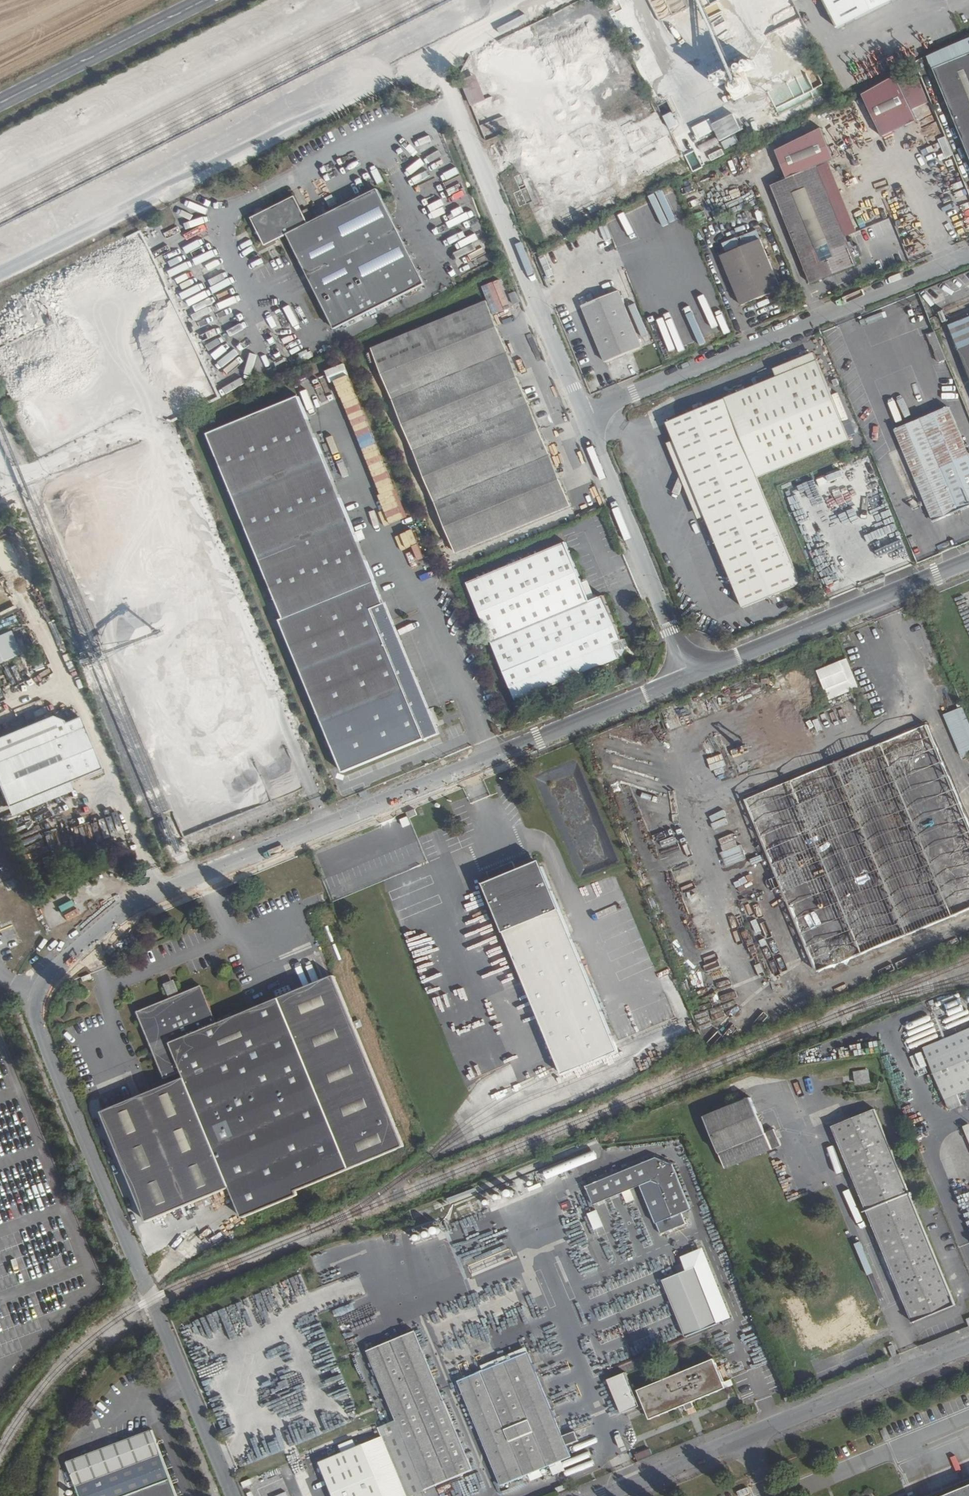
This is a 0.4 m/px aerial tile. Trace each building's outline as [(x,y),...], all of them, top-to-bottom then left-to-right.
[(613,10),(619,7),(615,0),(608,0),(613,10)] [(840,28),(895,0),(825,0),(840,28)] [(560,36),(587,99),(633,80),(626,62),(619,65),(607,39),(608,39),(594,6),(585,9),(592,25),(569,35),(568,32),(560,36)] [(937,67),(968,149),(968,54),(937,67)] [(750,55),(712,74),(716,82),(725,77),(744,68),(753,63),(750,55)] [(461,80),(467,94),(470,93),(474,102),(482,99),(473,76),(461,80)] [(863,94),(883,137),(918,120),(913,109),(901,85),(897,77),(863,94)] [(909,81),(897,77),(901,85),(913,109),(929,101),(918,77),(909,81)] [(666,117),(672,129),(679,125),(674,114),(666,117)] [(711,120),(696,127),(701,138),(717,130),(723,141),(743,131),(735,114),(713,125),(711,120)] [(498,119),(484,123),(487,133),(501,130),(498,119)] [(770,187),(810,286),(857,268),(817,168),(834,162),(821,130),(775,152),(786,180),(770,187)] [(652,175),(679,160),(664,132),(624,154),(636,176),(649,169),(652,175)] [(515,176),(527,205),(534,201),(522,173),(515,176)] [(289,235),(329,316),(363,299),(370,312),(426,284),(379,190),(311,224),(309,221),(306,214),(297,196),(254,218),(258,228),(257,233),(262,235),(268,246),(289,235)] [(648,271),(652,282),(657,281),(660,290),(656,291),(673,335),(687,329),(685,324),(697,319),(700,324),(713,319),(668,207),(628,223),(644,262),(649,260),(653,270),(648,271)] [(306,214),(309,221),(315,218),(311,211),(306,214)] [(719,246),(722,256),(761,240),(757,231),(719,246)] [(722,256),(743,306),(781,290),(761,240),(722,256)] [(493,306),(510,300),(502,279),(485,286),(493,306)] [(515,292),(510,294),(514,304),(519,302),(515,292)] [(363,299),(329,316),(336,329),(370,312),(363,299)] [(373,348),(456,553),(571,506),(489,301),(373,348)] [(587,316),(610,373),(646,359),(622,302),(587,316)] [(801,304),(793,307),(795,312),(803,308),(801,304)] [(697,319),(685,324),(687,329),(700,324),(697,319)] [(968,378),(968,319),(948,327),(968,378)] [(813,353),(772,369),(775,377),(816,361),(813,353)] [(736,393),(768,471),(848,438),(816,361),(775,377),(736,393)] [(665,422),(741,608),(800,584),(756,476),(768,471),(736,393),(665,422)] [(278,618),(342,774),(436,736),(298,397),(208,433),(283,616),(278,618)] [(949,410),(905,427),(906,431),(950,413),(949,410)] [(943,520),(968,509),(968,459),(950,413),(906,431),(943,520)] [(670,440),(665,442),(693,517),(698,515),(670,440)] [(864,478),(800,505),(829,572),(851,563),(842,542),(865,533),(856,510),(874,502),(864,478)] [(468,582),(516,701),(619,660),(623,650),(626,649),(623,642),(621,643),(604,599),(596,602),(589,605),(581,585),(565,543),(468,582)] [(108,648),(123,698),(155,701),(196,663),(196,655),(180,639),(181,627),(194,628),(193,639),(214,633),(215,621),(214,617),(207,616),(202,600),(178,574),(174,577),(171,574),(171,568),(139,578),(142,589),(139,593),(132,586),(110,592),(107,620),(116,612),(119,615),(122,613),(129,613),(110,632),(108,648)] [(581,585),(589,605),(596,602),(588,583),(581,585)] [(907,609),(909,615),(920,610),(917,605),(907,609)] [(22,656),(14,631),(0,636),(0,662),(22,656)] [(817,668),(825,688),(847,680),(839,660),(817,668)] [(968,753),(968,726),(961,707),(942,715),(959,757),(968,753)] [(0,760),(0,787),(2,791),(9,808),(80,778),(82,782),(103,773),(79,716),(68,721),(72,731),(0,760)] [(0,749),(0,760),(72,731),(68,721),(0,749)] [(818,974),(968,912),(968,828),(927,726),(745,801),(818,974)] [(414,810),(405,813),(407,820),(416,816),(414,810)] [(186,847),(196,847),(196,839),(209,839),(209,833),(186,833),(186,847)] [(540,862),(484,885),(487,891),(543,868),(540,862)] [(105,865),(103,872),(116,877),(118,870),(105,865)] [(487,891),(563,1077),(619,1054),(543,868),(487,891)] [(0,883),(0,899),(12,894),(6,881),(0,883)] [(27,941),(17,920),(0,928),(0,953),(27,941)] [(131,1098),(176,1208),(230,1186),(242,1217),(298,1195),(297,1191),(405,1148),(335,975),(220,1022),(205,984),(183,993),(172,998),(140,1010),(167,1078),(184,1071),(187,1076),(131,1098)] [(167,983),(172,998),(183,993),(178,979),(167,983)] [(968,1087),(968,1027),(968,1028),(923,1046),(945,1097),(968,1087)] [(854,1070),(857,1083),(868,1081),(866,1069),(854,1070)] [(947,1109),(960,1105),(957,1095),(943,1099),(947,1109)] [(101,1110),(145,1220),(176,1208),(131,1098),(101,1110)] [(749,1099),(703,1118),(717,1153),(764,1135),(749,1099)] [(829,1123),(910,1322),(953,1305),(874,1109),(847,1119),(847,1117),(829,1123)] [(775,1148),(782,1147),(778,1130),(771,1131),(775,1148)] [(656,1156),(586,1185),(593,1204),(651,1180),(659,1184),(672,1216),(691,1208),(672,1163),(656,1156)] [(959,1188),(952,1191),(959,1208),(966,1205),(959,1188)] [(625,1194),(628,1202),(636,1200),(633,1192),(625,1194)] [(601,1210),(591,1213),(596,1229),(605,1227),(601,1210)] [(509,1232),(501,1235),(506,1249),(514,1246),(509,1232)] [(698,1266),(664,1280),(686,1336),(720,1323),(698,1266)] [(855,1327),(858,1332),(865,1329),(862,1324),(855,1327)] [(364,1350),(393,1418),(423,1489),(470,1469),(411,1330),(364,1350)] [(887,1347),(891,1357),(896,1355),(892,1345),(887,1347)] [(462,1392),(499,1485),(571,1455),(529,1352),(480,1370),(485,1382),(462,1392)] [(715,1357),(638,1388),(640,1394),(635,1396),(625,1371),(607,1378),(621,1413),(639,1406),(640,1409),(645,1407),(650,1418),(727,1386),(715,1357)] [(381,1437),(406,1495),(423,1489),(393,1418),(376,1425),(381,1437)] [(66,1461),(79,1495),(177,1495),(152,1429),(66,1461)] [(578,1432),(566,1436),(570,1445),(581,1441),(578,1432)] [(321,1462),(335,1495),(407,1495),(406,1495),(381,1437),(321,1462)] [(638,1453),(639,1458),(653,1456),(652,1450),(638,1453)] [(945,1495),(968,1495),(968,1486),(945,1495)]
